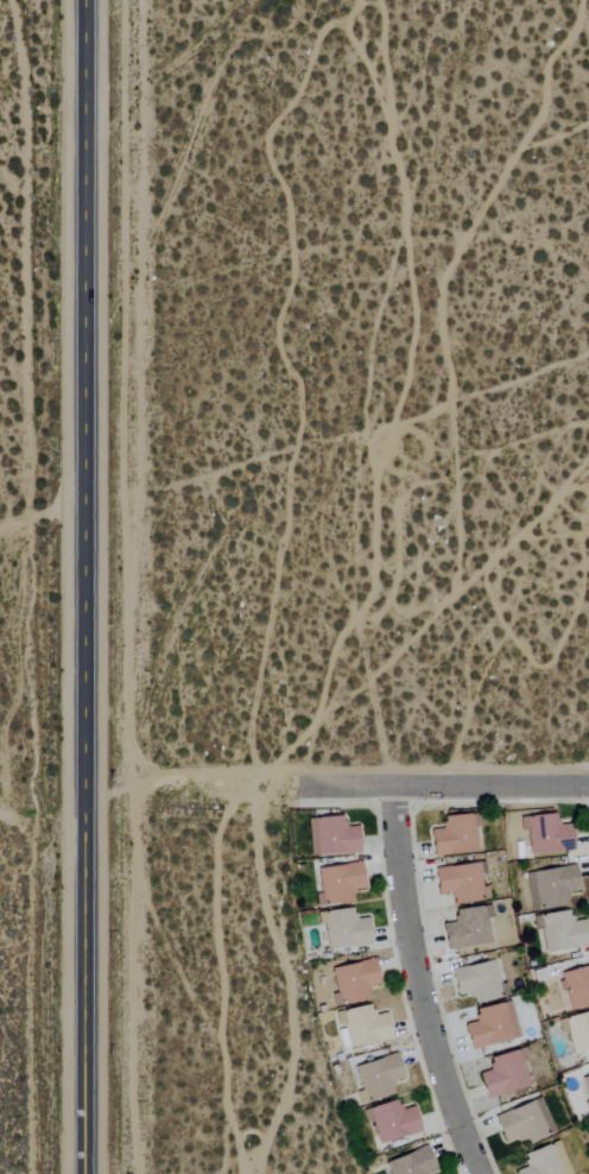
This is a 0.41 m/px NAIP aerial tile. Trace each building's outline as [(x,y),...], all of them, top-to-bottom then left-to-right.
[(519,817),(521,831),(528,830),(530,854),(574,850),(572,824),(558,825),(557,813),(519,817)] [(442,816),(443,828),(430,829),(432,856),(476,852),(472,814),(442,816)] [(360,853),(359,826),(344,826),(343,816),(308,817),(309,855),(360,853)] [(317,867),(321,905),(353,901),(352,890),(364,889),(361,863),(317,867)] [(437,895),(451,894),(452,904),(489,900),(487,886),(481,887),(478,863),(434,867),(437,895)] [(525,872),(531,910),(569,905),(567,893),(580,891),(576,865),(525,872)] [(442,924),(446,950),(492,943),(486,906),(453,910),(455,922),(442,924)] [(369,918),(354,919),(353,909),(317,911),(318,925),(325,924),(326,948),(371,946),(369,918)] [(571,921),(569,910),(540,914),(545,953),(588,947),(585,919),(571,921)] [(378,985),(375,960),(331,966),(336,1004),(371,999),(369,987),(378,985)] [(472,1003),(502,997),(494,960),(451,970),(457,996),(470,993),(472,1003)] [(570,1011),(588,1005),(588,965),(558,974),(570,1011)] [(474,1009),(477,1021),(464,1024),(470,1049),(519,1038),(510,1001),(474,1009)] [(387,1013),(373,1015),(371,1006),(335,1010),(337,1024),(345,1023),(348,1046),(391,1040),(387,1013)] [(588,1051),(588,1012),(558,1018),(561,1033),(568,1031),(573,1055),(588,1051)] [(532,1085),(520,1048),(488,1058),(491,1070),(478,1074),(486,1099),(532,1085)] [(361,1103),(396,1093),(393,1081),(404,1078),(396,1053),(354,1066),(362,1092),(357,1093),(361,1103)] [(588,1099),(588,1074),(581,1077),(588,1099)] [(547,1134),(554,1131),(539,1097),(533,1100),(547,1134)] [(379,1144),(422,1132),(414,1106),(401,1110),(398,1099),(362,1109),(366,1123),(372,1121),(379,1144)] [(503,1141),(515,1136),(519,1146),(546,1135),(532,1100),(493,1117),(503,1141)] [(549,1143),(522,1154),(527,1166),(514,1171),(516,1173),(562,1173),(549,1143)] [(391,1173),(426,1173),(436,1169),(426,1145),(386,1162),(391,1173)]
